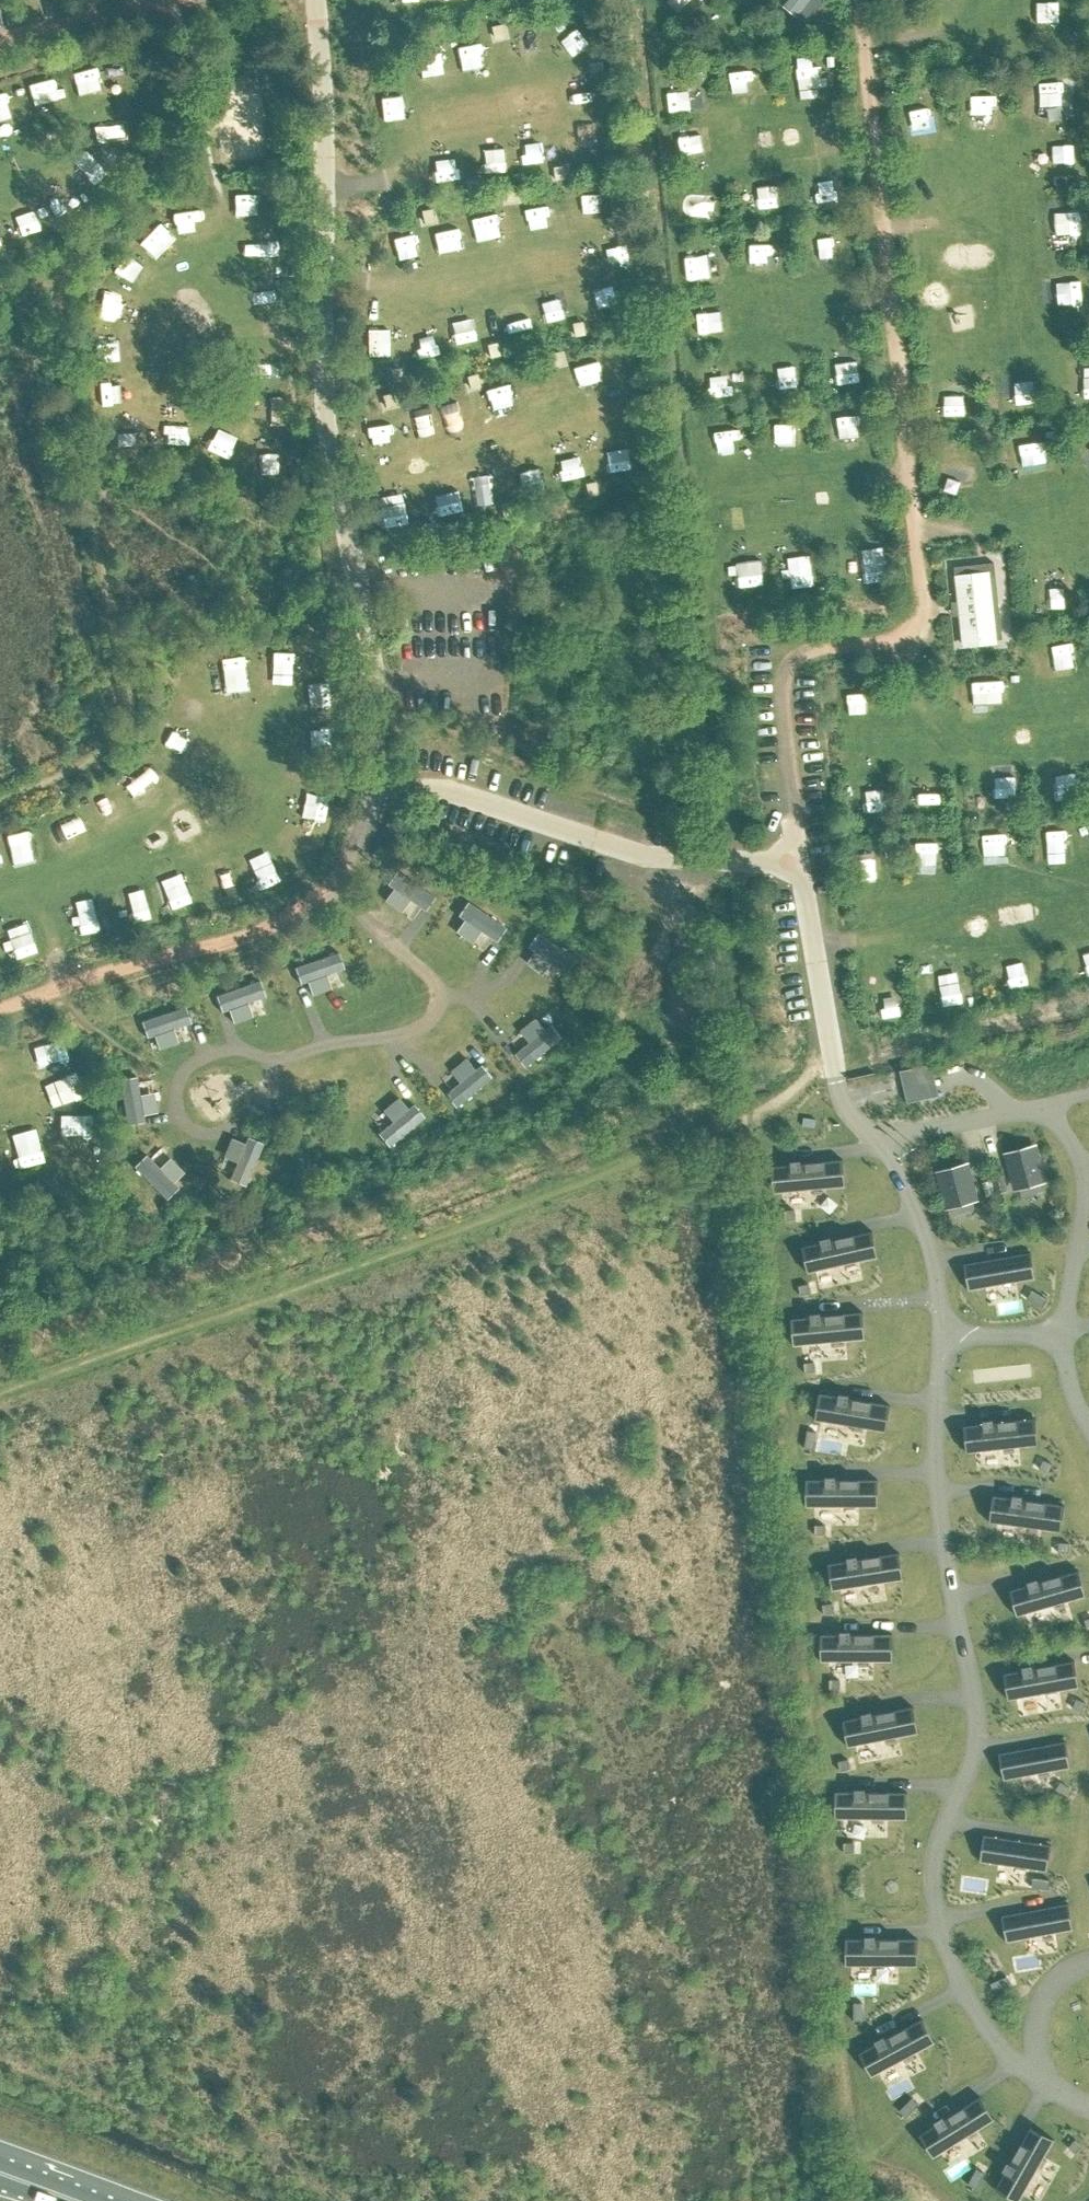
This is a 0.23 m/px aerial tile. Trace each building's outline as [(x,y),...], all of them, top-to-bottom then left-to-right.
[(762,23),(780,0),(758,0),(748,12),(762,23)] [(496,40),(506,37),(503,24),(493,26),(496,40)] [(591,73),(605,71),(603,60),(590,62),(591,73)] [(423,223),(434,221),(431,208),(421,210),(423,223)] [(576,337),(587,335),(584,321),(574,323),(576,337)] [(991,565),(954,568),(955,578),(961,642),(993,639),(993,636),(998,636),(991,565)] [(21,828),(23,845),(44,842),(42,826),(21,828)] [(1082,870),(1088,870),(1088,835),(1080,836),(1082,870)] [(974,857),(958,857),(958,874),(974,873),(974,857)] [(188,866),(167,871),(174,896),(195,891),(188,866)] [(994,972),(995,996),(1007,996),(1006,971),(994,972)] [(926,1065),(900,1070),(907,1103),(933,1097),(926,1065)] [(1048,1181),(1037,1143),(1003,1152),(1014,1191),(1048,1181)] [(840,1160),(775,1166),(777,1192),(842,1186),(840,1160)] [(979,1201),(969,1162),(936,1171),(946,1209),(979,1201)] [(1003,1176),(992,1179),(996,1194),(1007,1190),(1003,1176)] [(990,1180),(981,1183),(985,1196),(994,1193),(990,1180)] [(795,1209),(784,1210),(785,1220),(795,1219),(795,1209)] [(871,1232),(802,1247),(807,1273),(876,1259),(871,1232)] [(1028,1252),(967,1263),(972,1289),(1032,1279),(1028,1252)] [(809,1283),(798,1285),(801,1295),(811,1292),(809,1283)] [(1032,1289),(1027,1298),(1043,1307),(1048,1299),(1032,1289)] [(860,1312),(795,1318),(797,1345),(862,1339),(860,1312)] [(814,1362),(804,1363),(805,1372),(815,1371),(814,1362)] [(823,1394),(818,1420),(883,1431),(887,1404),(823,1394)] [(1032,1418),(967,1425),(970,1452),(1035,1445),(1032,1418)] [(807,1430),(804,1447),(814,1449),(817,1431),(807,1430)] [(1043,1459),(1039,1468),(1049,1473),(1053,1464),(1043,1459)] [(809,1480),(810,1506),(875,1506),(875,1479),(809,1480)] [(996,1495),(993,1522),(1058,1531),(1061,1504),(996,1495)] [(815,1524),(815,1534),(825,1534),(825,1525),(815,1524)] [(1059,1542),(1058,1552),(1069,1552),(1069,1543),(1059,1542)] [(896,1553),(832,1563),(836,1589),(900,1579),(896,1553)] [(1076,1571),(1013,1589),(1020,1615),(1083,1597),(1076,1571)] [(833,1602),(822,1604),(824,1614),(834,1612),(833,1602)] [(824,1634),(824,1661),(890,1661),(890,1634),(824,1634)] [(1071,1661),(1007,1672),(1011,1699),(1076,1687),(1071,1661)] [(829,1679),(829,1689),(840,1689),(840,1679),(829,1679)] [(1076,1698),(1072,1707),(1082,1711),(1086,1702),(1076,1698)] [(910,1707),(846,1719),(851,1746),(915,1733),(910,1707)] [(1062,1741),(1002,1752),(1007,1779),(1067,1768),(1062,1741)] [(848,1759),(838,1761),(840,1770),(850,1768),(848,1759)] [(1061,1781),(1055,1789),(1064,1795),(1070,1787),(1061,1781)] [(839,1791),(839,1818),(904,1819),(904,1792),(839,1791)] [(987,1835),(983,1861),(1044,1870),(1048,1844),(987,1835)] [(844,1842),(843,1852),(854,1852),(854,1842),(844,1842)] [(1033,1876),(1031,1886),(1049,1889),(1050,1879),(1033,1876)] [(1065,1903),(1005,1914),(1010,1941),(1070,1930),(1065,1903)] [(849,1938),(849,1965),(915,1965),(915,1939),(849,1938)] [(1007,1976),(990,1982),(994,1992),(1011,1985),(1007,1976)] [(854,2002),(854,2020),(864,2020),(864,2002),(854,2002)] [(920,2020),(862,2051),(875,2074),(932,2043),(920,2020)] [(912,2097),(899,2110),(906,2117),(919,2104),(912,2097)] [(978,2098),(922,2132),(936,2155),(992,2120),(978,2098)] [(1029,2129),(997,2186),(1020,2199),(1053,2142),(1029,2129)] [(1075,2138),(1068,2146),(1075,2153),(1083,2145),(1075,2138)] [(977,2167),(968,2183),(976,2188),(985,2172),(977,2167)]
